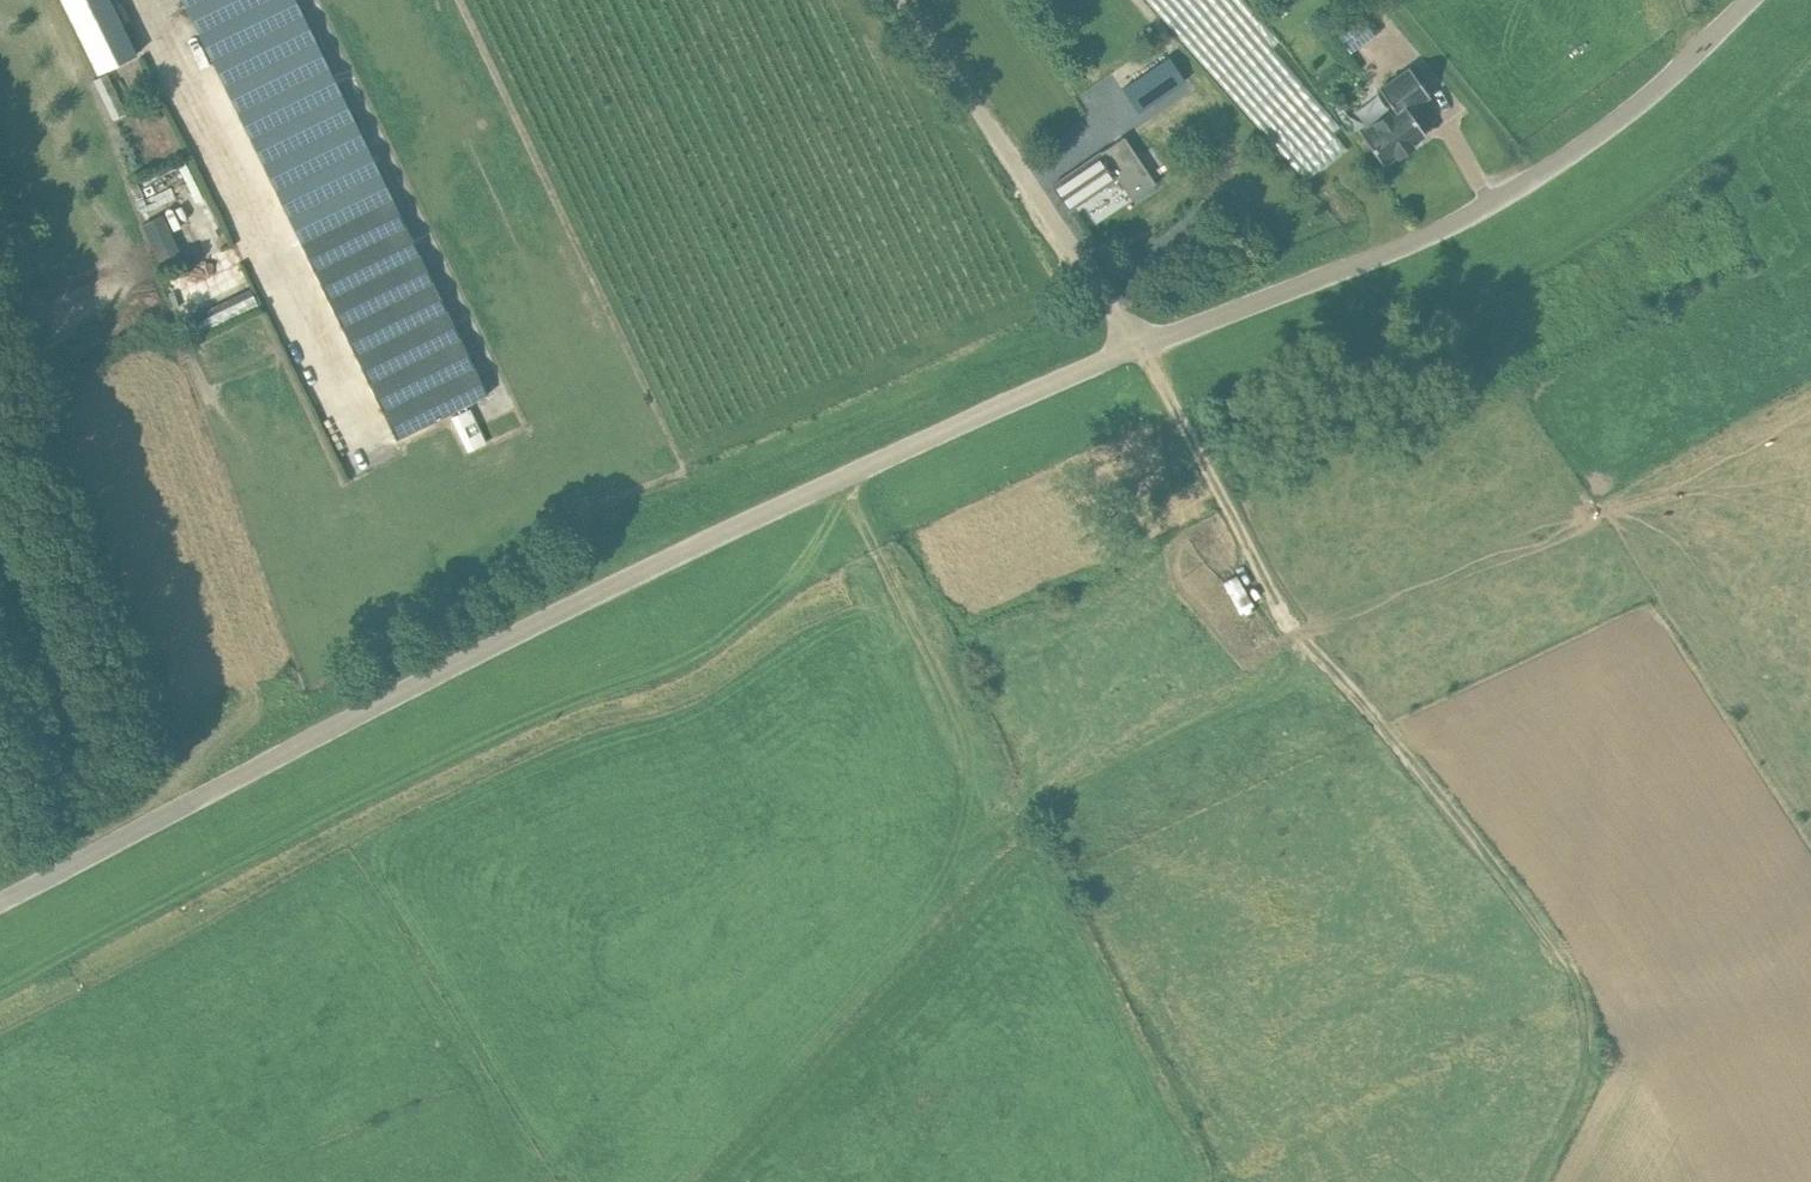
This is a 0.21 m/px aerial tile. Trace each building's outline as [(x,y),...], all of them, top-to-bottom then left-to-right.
[(98,74),(137,54),(110,0),(61,0),(98,74)] [(296,0),(182,0),(395,439),(489,394),(296,0)] [(1362,18),(1338,34),(1351,51),(1374,35),(1362,18)] [(1168,56),(1122,88),(1138,112),(1185,80),(1168,56)] [(1411,108),(1431,93),(1412,66),(1381,87),(1395,107),(1362,130),(1385,162),(1399,152),(1400,154),(1414,144),(1413,142),(1428,132),(1411,108)] [(1124,136),(1051,185),(1068,210),(1117,178),(1132,200),(1156,184),(1124,136)] [(1200,248),(1211,266),(1223,258),(1213,241),(1200,248)] [(250,289),(184,321),(192,339),(259,307),(250,289)] [(468,452),(487,443),(471,409),(452,418),(468,452)]
